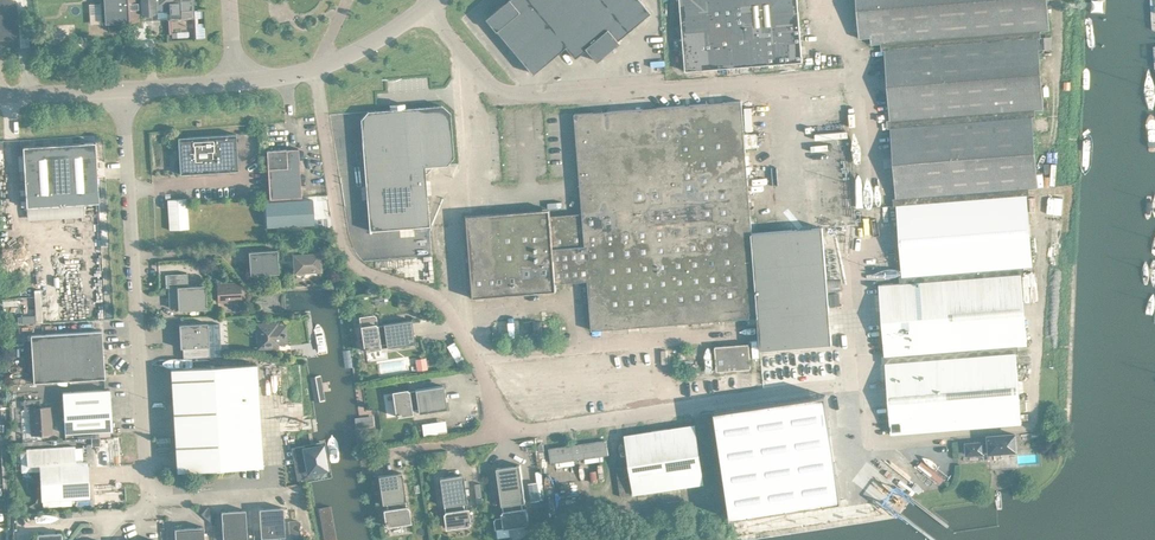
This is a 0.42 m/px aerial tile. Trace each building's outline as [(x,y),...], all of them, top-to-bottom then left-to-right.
[(11,34),(17,27),(15,0),(0,0),(0,34),(11,34)] [(101,19),(106,18),(107,25),(123,24),(123,17),(138,16),(137,8),(137,0),(99,0),(101,19)] [(137,8),(140,8),(144,10),(145,13),(146,14),(149,14),(150,13),(149,9),(153,7),(154,7),(154,5),(167,5),(167,14),(192,12),(191,0),(137,0),(137,8)] [(566,42),(576,53),(587,44),(598,57),(620,38),(619,35),(651,8),(645,0),(503,0),(487,14),(533,70),(566,42)] [(685,66),(802,57),(797,0),(680,0),(685,66)] [(1048,7),(1047,0),(856,0),(859,33),(870,33),(871,40),(883,39),(902,278),(878,280),(890,430),(1020,420),(1014,342),(1026,341),(1020,263),(1032,263),(1026,185),(1037,184),(1031,106),(1043,105),(1037,27),(1049,26),(1048,7)] [(204,26),(196,27),(196,34),(204,34),(204,26)] [(757,312),(759,345),(831,340),(822,223),(751,228),(755,227),(754,214),(750,214),(741,96),(574,109),(582,209),(550,211),(549,205),(463,211),(469,293),(555,286),(555,278),(587,276),(591,325),(757,312)] [(361,137),(368,226),(428,221),(423,162),(445,160),(452,152),(448,107),(440,101),(366,107),(359,115),(361,137)] [(176,132),(179,169),(236,165),(234,129),(176,132)] [(21,141),(25,202),(97,197),(93,137),(21,141)] [(265,146),(268,194),(300,192),(297,144),(265,146)] [(166,195),(168,225),(187,223),(185,194),(166,195)] [(264,198),(266,222),(313,219),(311,195),(264,198)] [(293,254),(294,267),(318,265),(317,249),(305,250),(304,243),(286,244),(287,255),(293,254)] [(247,247),(249,270),(277,268),(275,245),(247,247)] [(164,270),(164,283),(176,282),(177,305),(205,304),(204,280),(187,281),(186,269),(164,270)] [(217,297),(224,296),(226,298),(231,298),(232,296),(232,294),(239,294),(239,278),(216,280),(217,297)] [(385,339),(383,324),(377,324),(375,311),(359,313),(364,346),(380,344),(379,340),(385,339)] [(382,319),(383,324),(385,339),(385,343),(413,339),(410,315),(382,319)] [(532,318),(533,330),(541,330),(540,317),(532,318)] [(178,320),(179,343),(181,343),(182,353),(208,352),(207,342),(219,341),(218,318),(206,319),(206,318),(178,320)] [(256,320),(257,343),(276,342),(275,338),(284,338),(283,322),(275,322),(275,319),(256,320)] [(103,373),(103,372),(100,326),(29,330),(32,377),(103,373)] [(424,353),(414,355),(416,366),(426,364),(424,353)] [(169,364),(175,466),(261,461),(255,359),(169,364)] [(414,385),(414,389),(416,405),(417,408),(445,404),(442,381),(414,385)] [(63,428),(110,425),(111,425),(108,385),(104,385),(61,388),(63,428)] [(416,405),(414,389),(408,390),(408,386),(392,388),(396,412),(411,410),(411,406),(416,405)] [(730,513),(840,496),(824,391),(714,407),(730,513)] [(29,404),(30,429),(51,428),(50,417),(49,417),(48,413),(51,413),(50,402),(39,403),(39,394),(22,395),(23,404),(29,404)] [(713,407),(701,409),(714,493),(711,493),(713,504),(727,502),(713,407)] [(623,430),(632,490),(704,479),(695,419),(623,430)] [(987,432),(988,440),(982,441),(982,438),(965,439),(966,450),(983,449),(982,446),(988,446),(989,448),(1016,446),(1014,430),(987,432)] [(98,433),(90,433),(90,441),(99,441),(98,433)] [(548,444),(550,458),(607,450),(605,436),(548,444)] [(298,460),(300,475),(311,473),(310,467),(325,464),(321,440),(302,444),(305,459),(298,460)] [(26,461),(38,460),(74,457),(73,441),(25,444),(26,461)] [(38,460),(40,496),(88,493),(86,457),(74,457),(38,460)] [(501,501),(502,501),(521,498),(525,498),(519,460),(496,463),(501,501)] [(381,499),(385,499),(404,496),(400,468),(377,471),(381,499)] [(442,501),(446,501),(462,499),(465,498),(461,470),(438,473),(442,501)] [(537,477),(528,478),(531,496),(539,495),(537,477)] [(404,496),(385,499),(386,505),(382,505),(384,521),(408,517),(406,502),(405,502),(404,496)] [(521,498),(502,501),(503,507),(502,507),(503,512),(495,514),(496,523),(528,519),(526,504),(522,504),(521,498)] [(462,499),(446,501),(447,507),(443,507),(445,523),(469,519),(467,504),(462,504),(462,499)] [(206,502),(200,509),(209,518),(216,511),(206,502)] [(259,533),(263,533),(279,532),(283,532),(282,503),(257,504),(259,533)] [(223,539),(227,538),(227,539),(241,539),(240,534),(245,534),(244,505),(219,506),(221,535),(222,535),(223,539)] [(297,515),(287,516),(288,529),(297,529),(297,515)] [(202,522),(173,523),(174,539),(203,539),(202,522)] [(60,527),(36,529),(36,539),(61,539),(60,527)] [(263,533),(264,538),(260,539),(284,539),(284,537),(280,537),(279,532),(263,533)]
